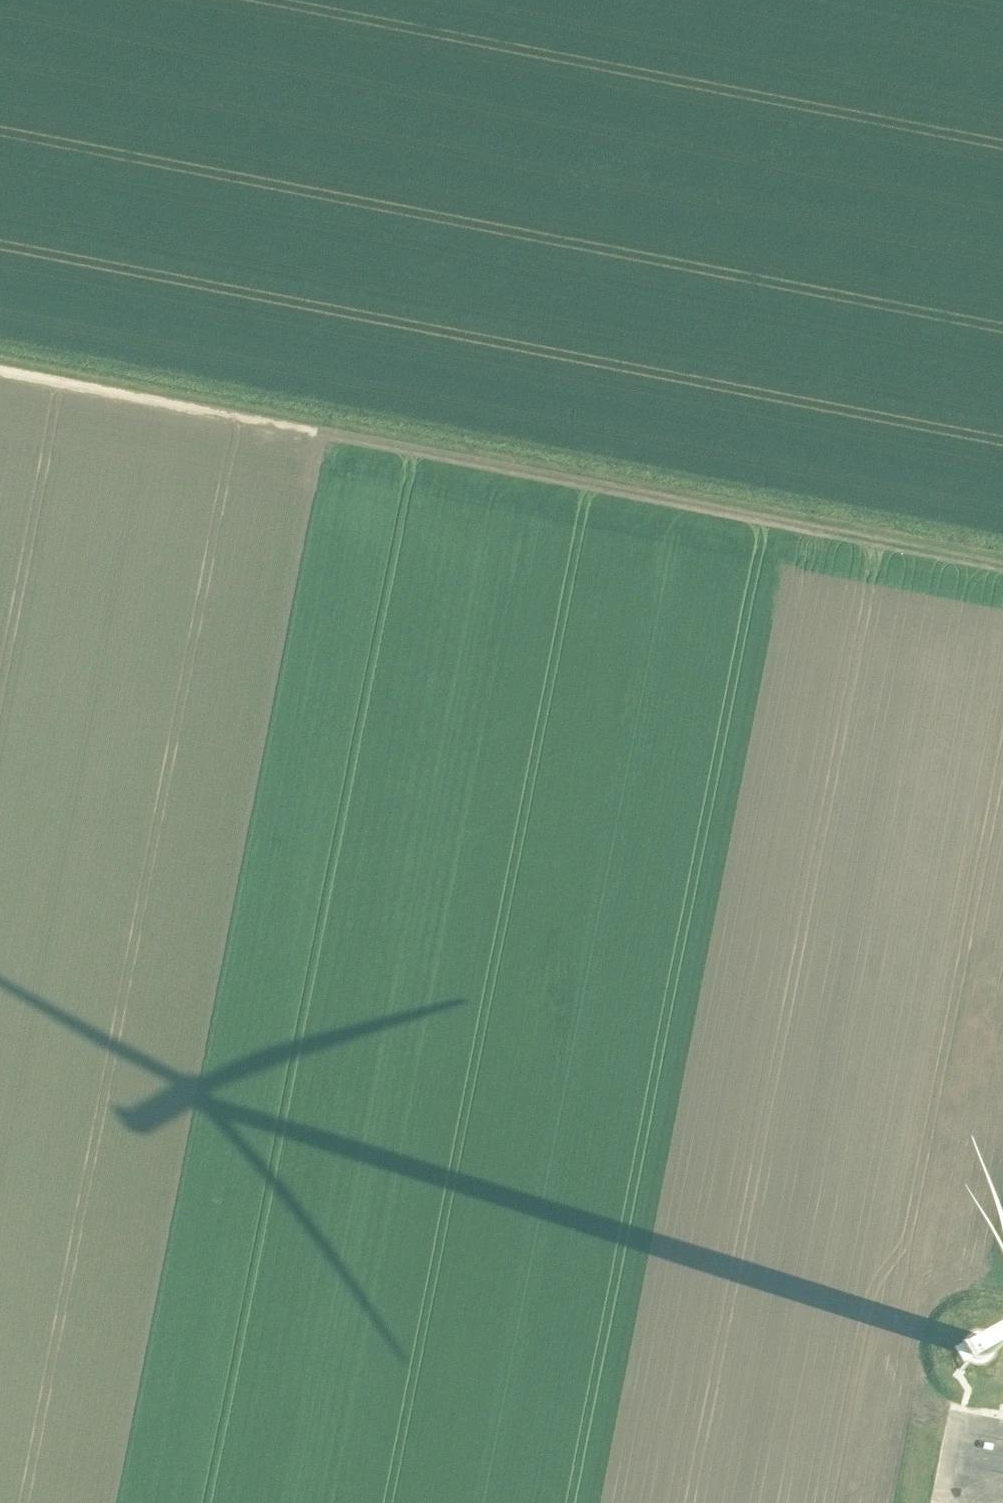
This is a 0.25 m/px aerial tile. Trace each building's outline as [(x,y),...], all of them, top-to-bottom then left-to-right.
[(998,1348),(998,1346),(998,1343),(998,1341),(997,1339),(996,1336),(994,1334),(993,1332),(991,1331),(989,1329),(987,1328),(984,1327),(982,1326),(979,1326),(977,1326),(974,1326),(972,1327),(970,1328),(967,1329),(965,1331),(964,1332),(962,1334),(961,1336),(960,1339),(959,1341),(958,1343),(958,1346),(958,1348),(959,1351),(960,1353),(961,1356),(962,1358),(964,1360),(965,1361),(967,1363),(970,1364),(972,1365),(974,1366),(977,1366),(979,1366),(982,1366),(984,1365),(987,1364),(989,1363),(991,1361),(993,1360),(994,1358),(996,1356),(997,1353),(998,1351),(998,1348)]
